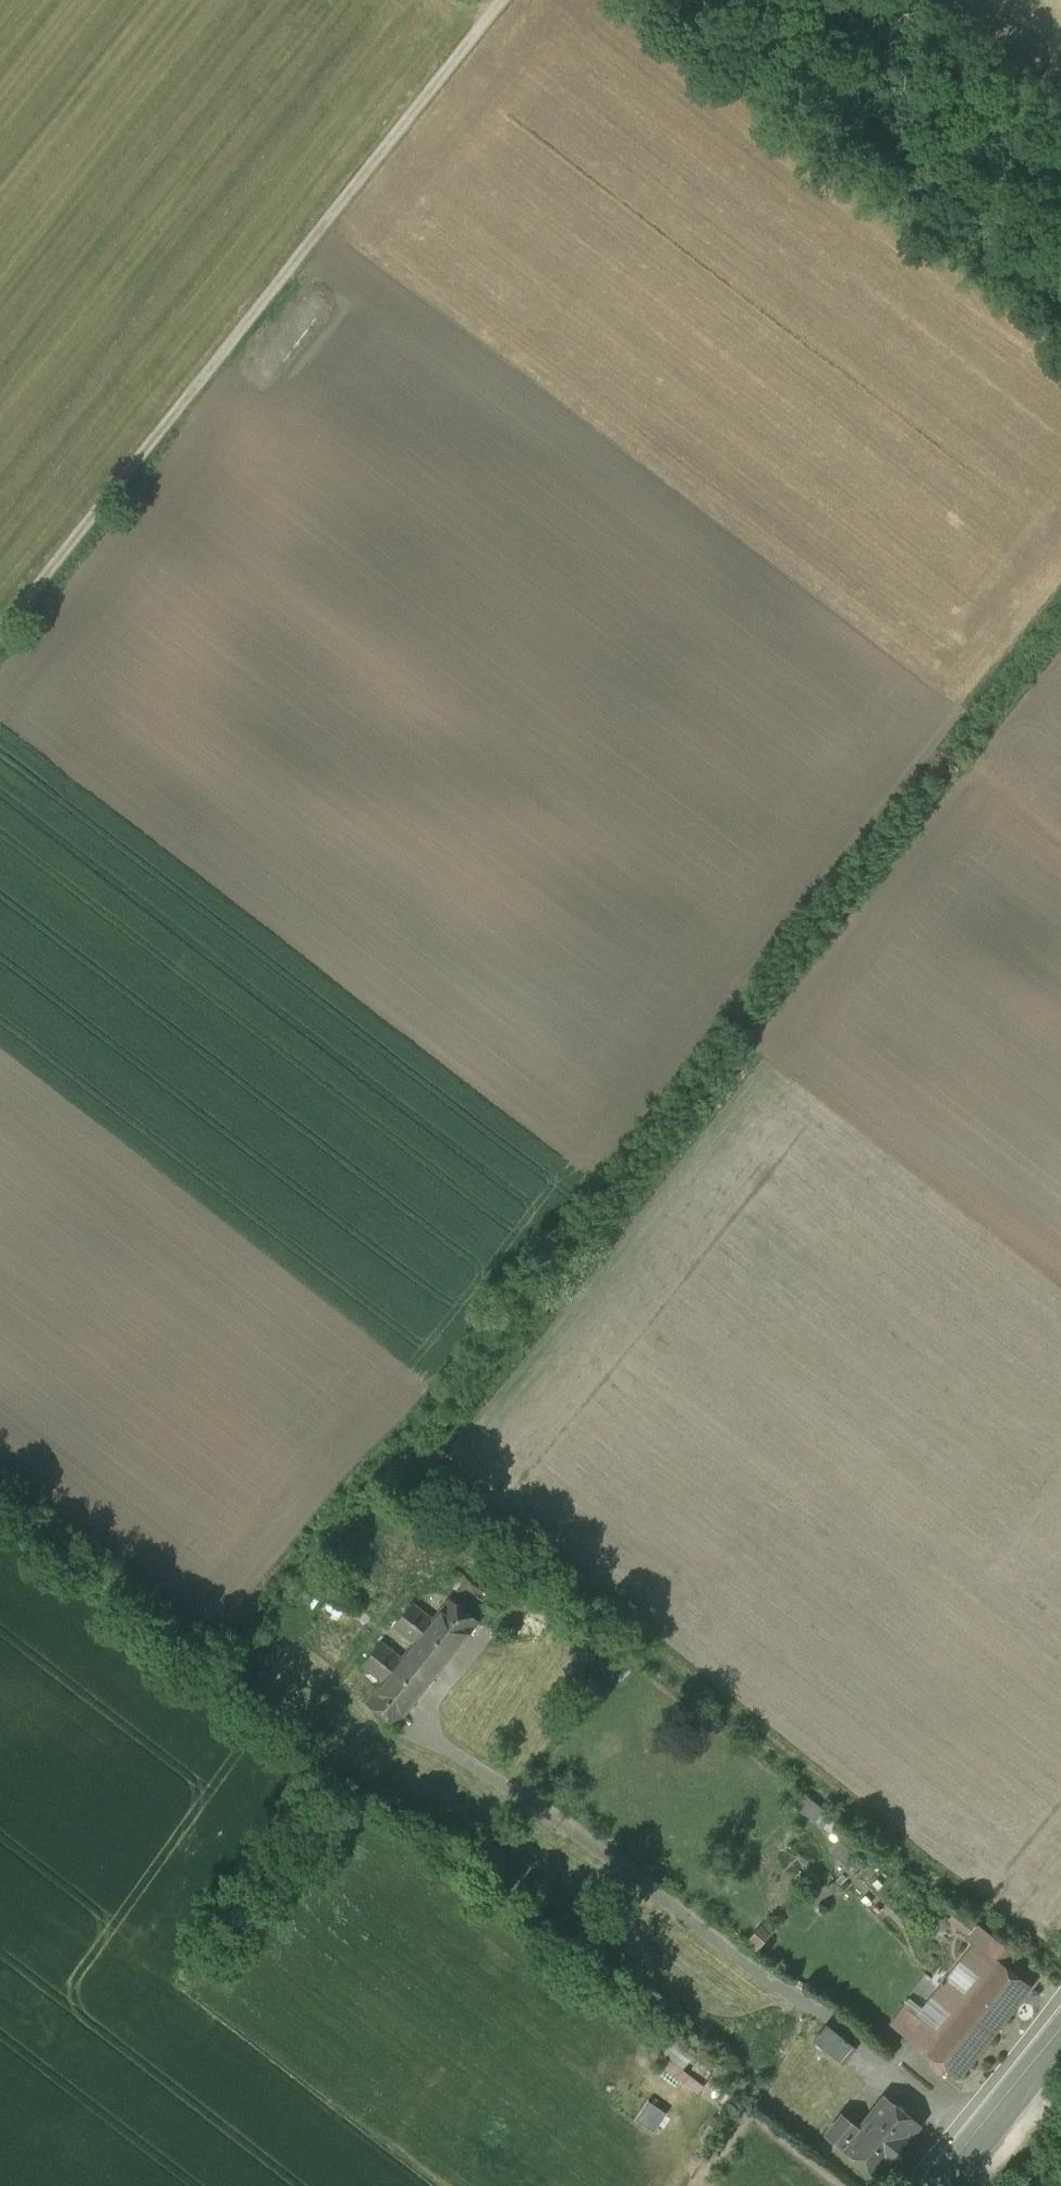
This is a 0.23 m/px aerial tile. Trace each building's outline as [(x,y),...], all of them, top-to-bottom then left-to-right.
[(540,1643),(560,1601),(539,1591),(519,1633),(540,1643)] [(416,1642),(403,1658),(382,1642),(364,1664),(385,1681),(368,1702),(396,1725),(480,1621),(451,1598),(434,1620),(413,1603),(395,1625),(416,1642)] [(818,1821),(828,1808),(808,1792),(798,1805),(818,1821)] [(749,1941),(759,1949),(773,1932),(763,1924),(749,1941)] [(982,1976),(967,1996),(947,1980),(934,1996),(954,2012),(939,2031),(918,2015),(906,2032),(960,2075),(1029,1987),(975,1944),(962,1960),(982,1976)] [(857,2048),(828,2025),(815,2040),(844,2064),(857,2048)] [(799,2047),(819,2064),(826,2056),(805,2039),(799,2047)] [(704,2086),(682,2069),(692,2057),(672,2041),(656,2062),(698,2094),(704,2086)] [(885,2097),(860,2129),(842,2115),(828,2133),(880,2175),(892,2161),(899,2166),(915,2146),(908,2140),(920,2125),(885,2097)] [(634,2118),(654,2131),(668,2111),(647,2098),(634,2118)] [(1056,2111),(1045,2122),(1052,2129),(1060,2119),(1060,2116),(1056,2111)]
